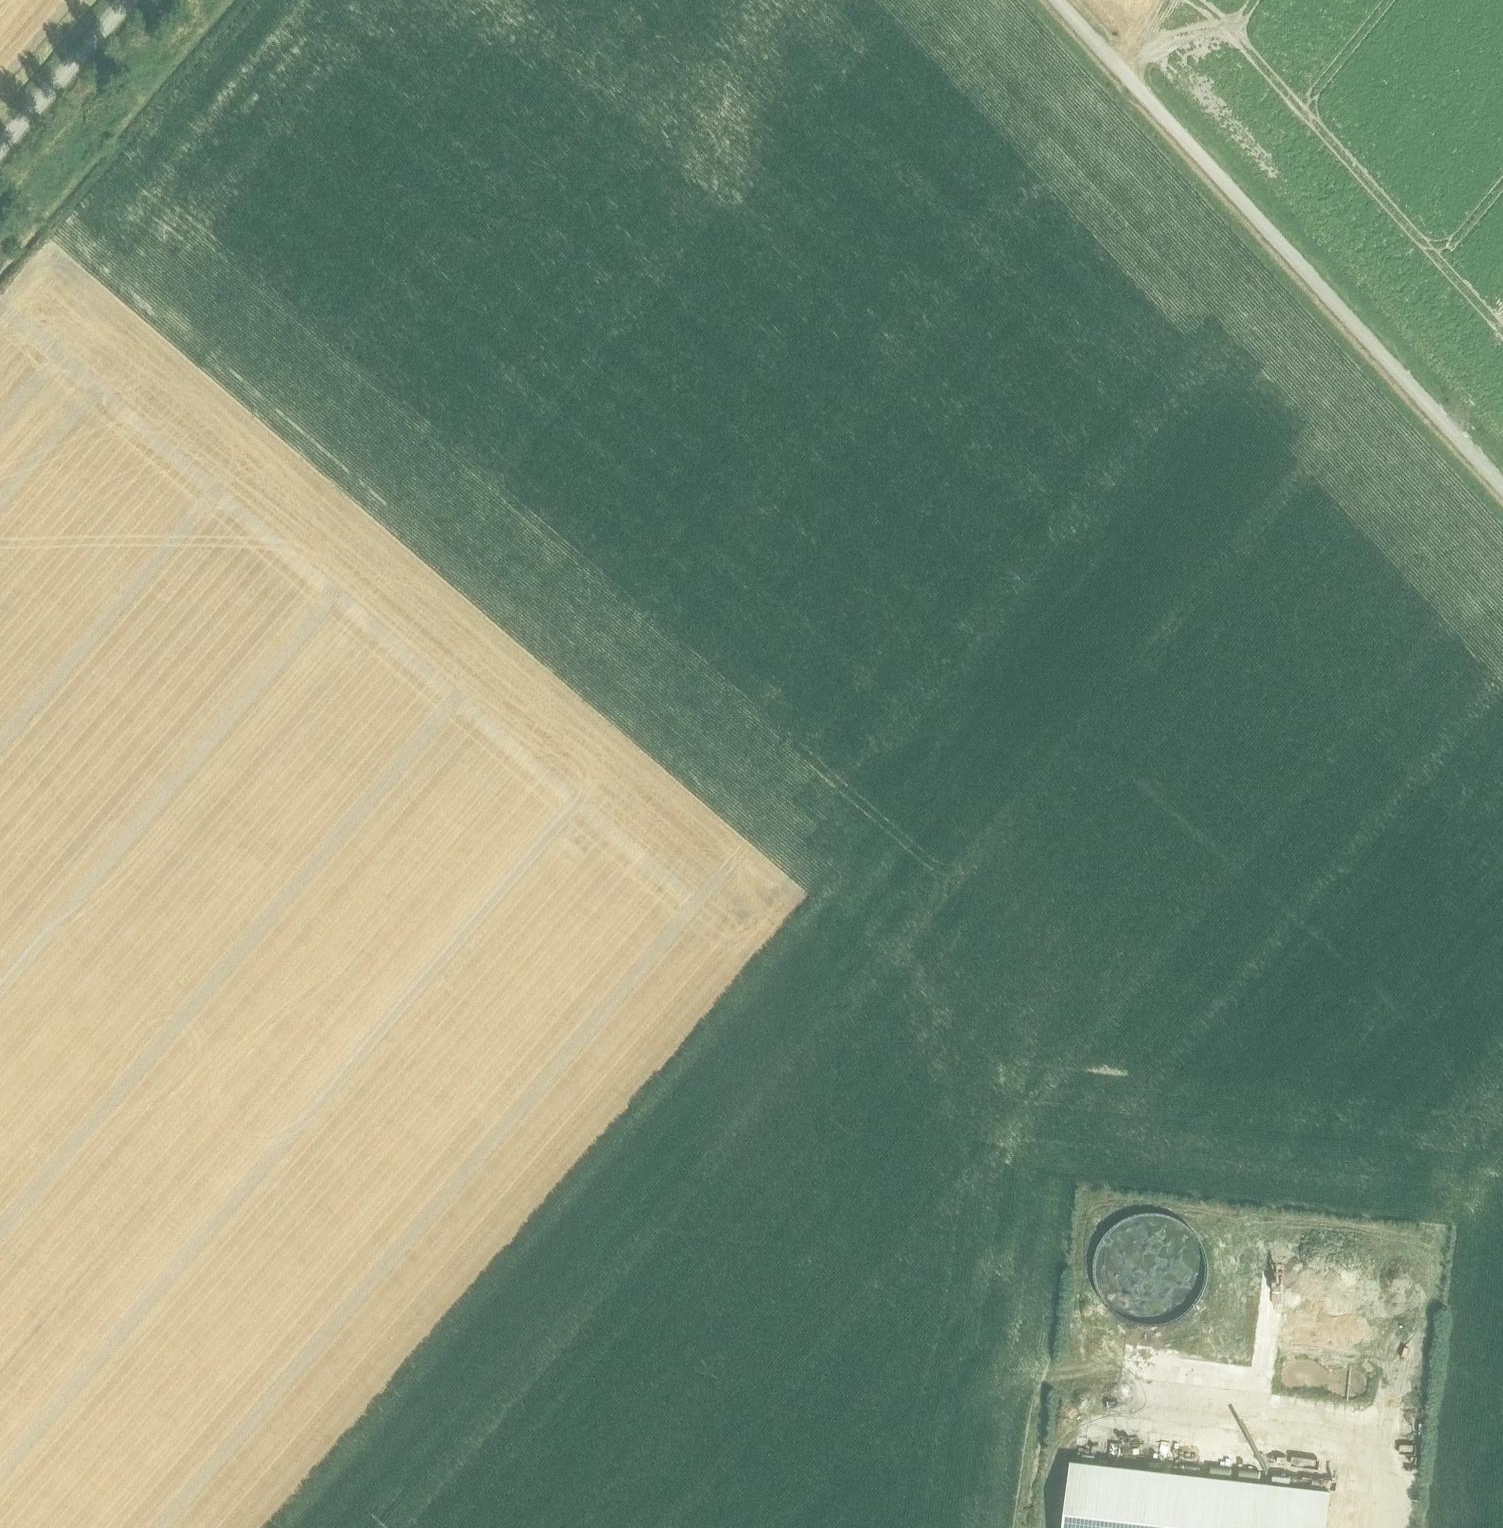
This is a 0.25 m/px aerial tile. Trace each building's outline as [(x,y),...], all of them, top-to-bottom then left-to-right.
[(1063,1527),(1330,1527),(1334,1492),(1070,1462),(1063,1527)]
